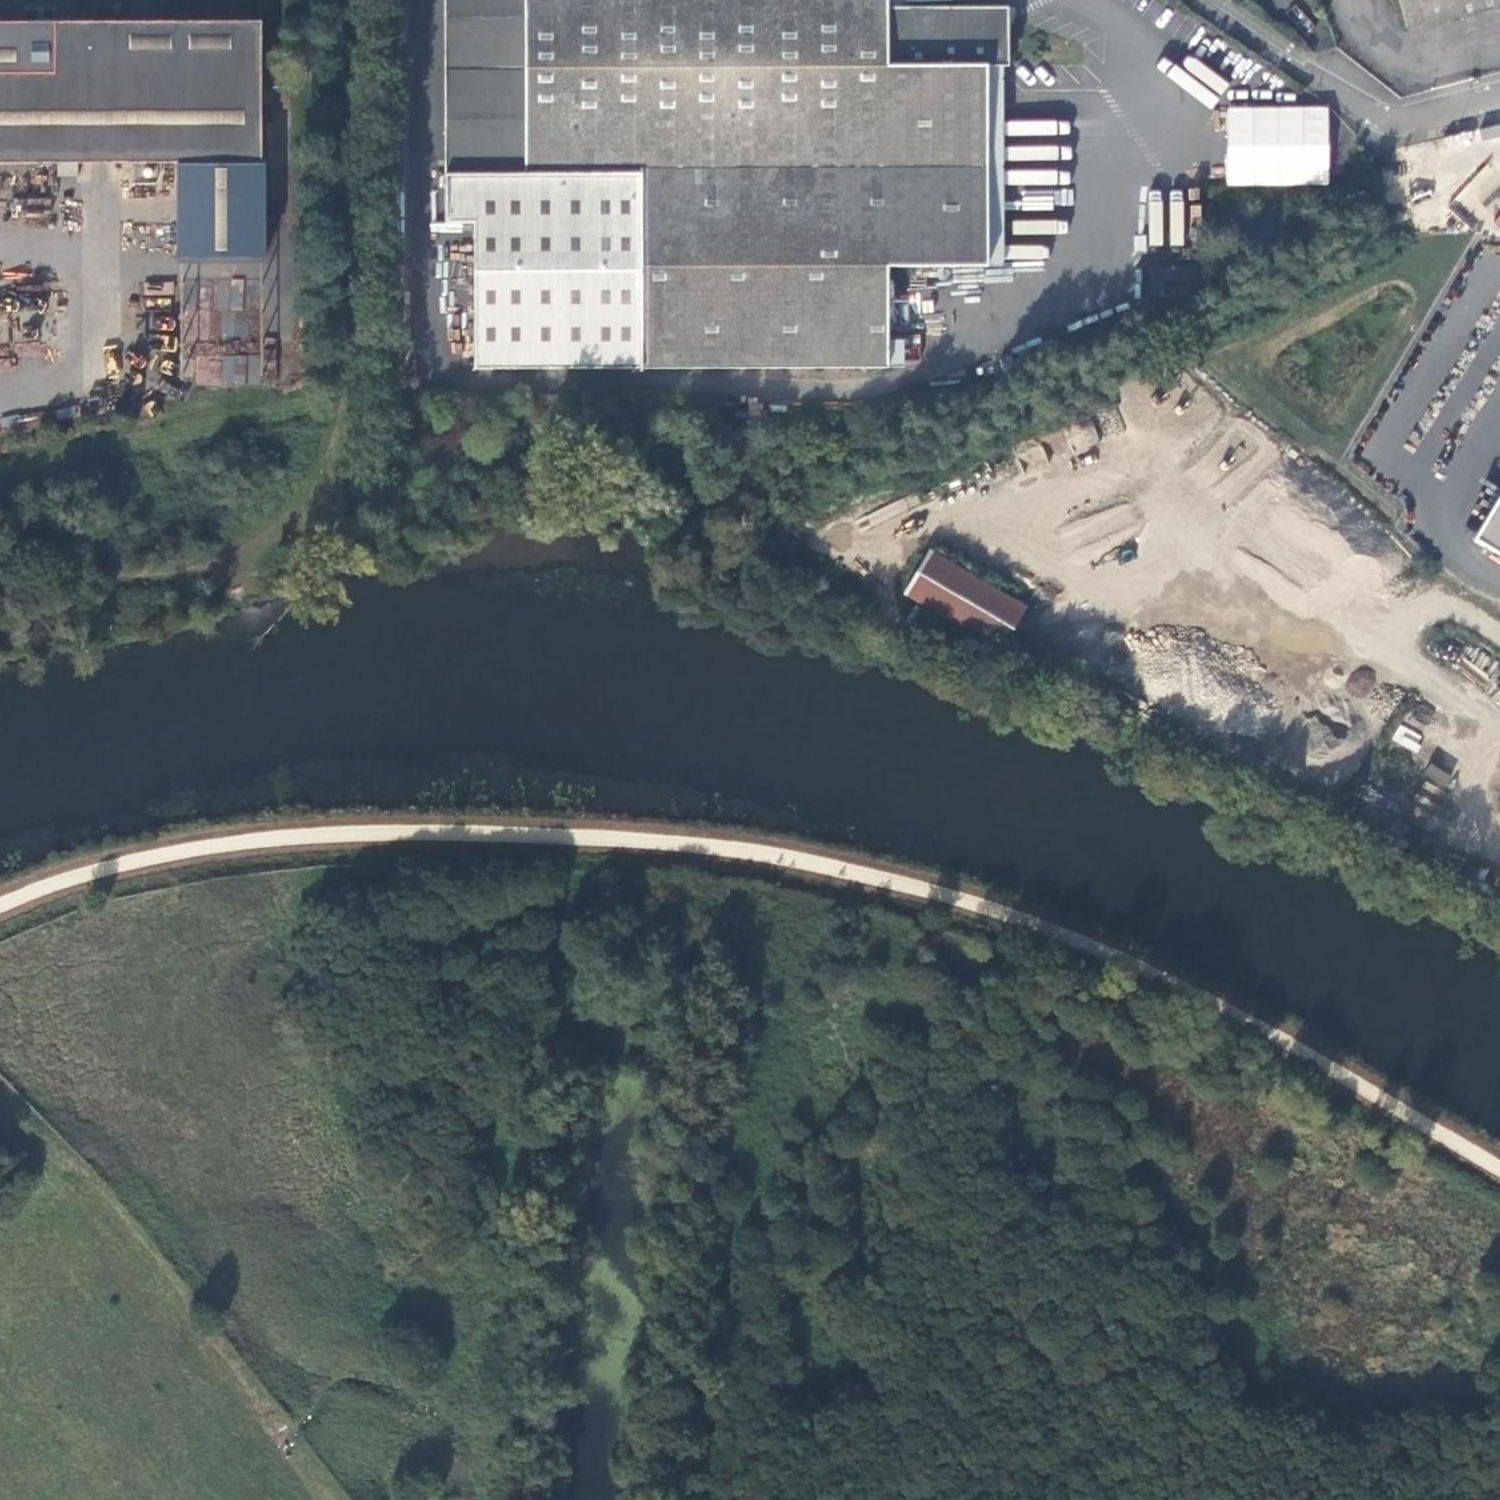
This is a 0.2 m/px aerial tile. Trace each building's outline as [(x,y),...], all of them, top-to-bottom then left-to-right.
[(450,171),(529,172),(526,0),(447,0),(450,171)] [(644,370),(886,371),(891,275),(991,274),(996,67),(1009,67),(1009,64),(1010,21),(1010,11),(886,8),(885,0),(526,0),(529,172),(640,171),(644,370)] [(1499,3),(1499,0),(1403,0),(1410,27),(1441,19),(1499,3)] [(258,167),(261,26),(97,26),(83,16),(71,25),(50,25),(49,77),(0,77),(0,167),(258,167)] [(480,370),(644,370),(640,171),(529,172),(450,171),(449,222),(479,223),(480,370)] [(890,340),(889,364),(903,365),(904,341),(890,340)] [(1472,538),(1499,555),(1499,492),(1472,538)] [(906,601),(1004,658),(1030,615),(931,559),(906,601)]
